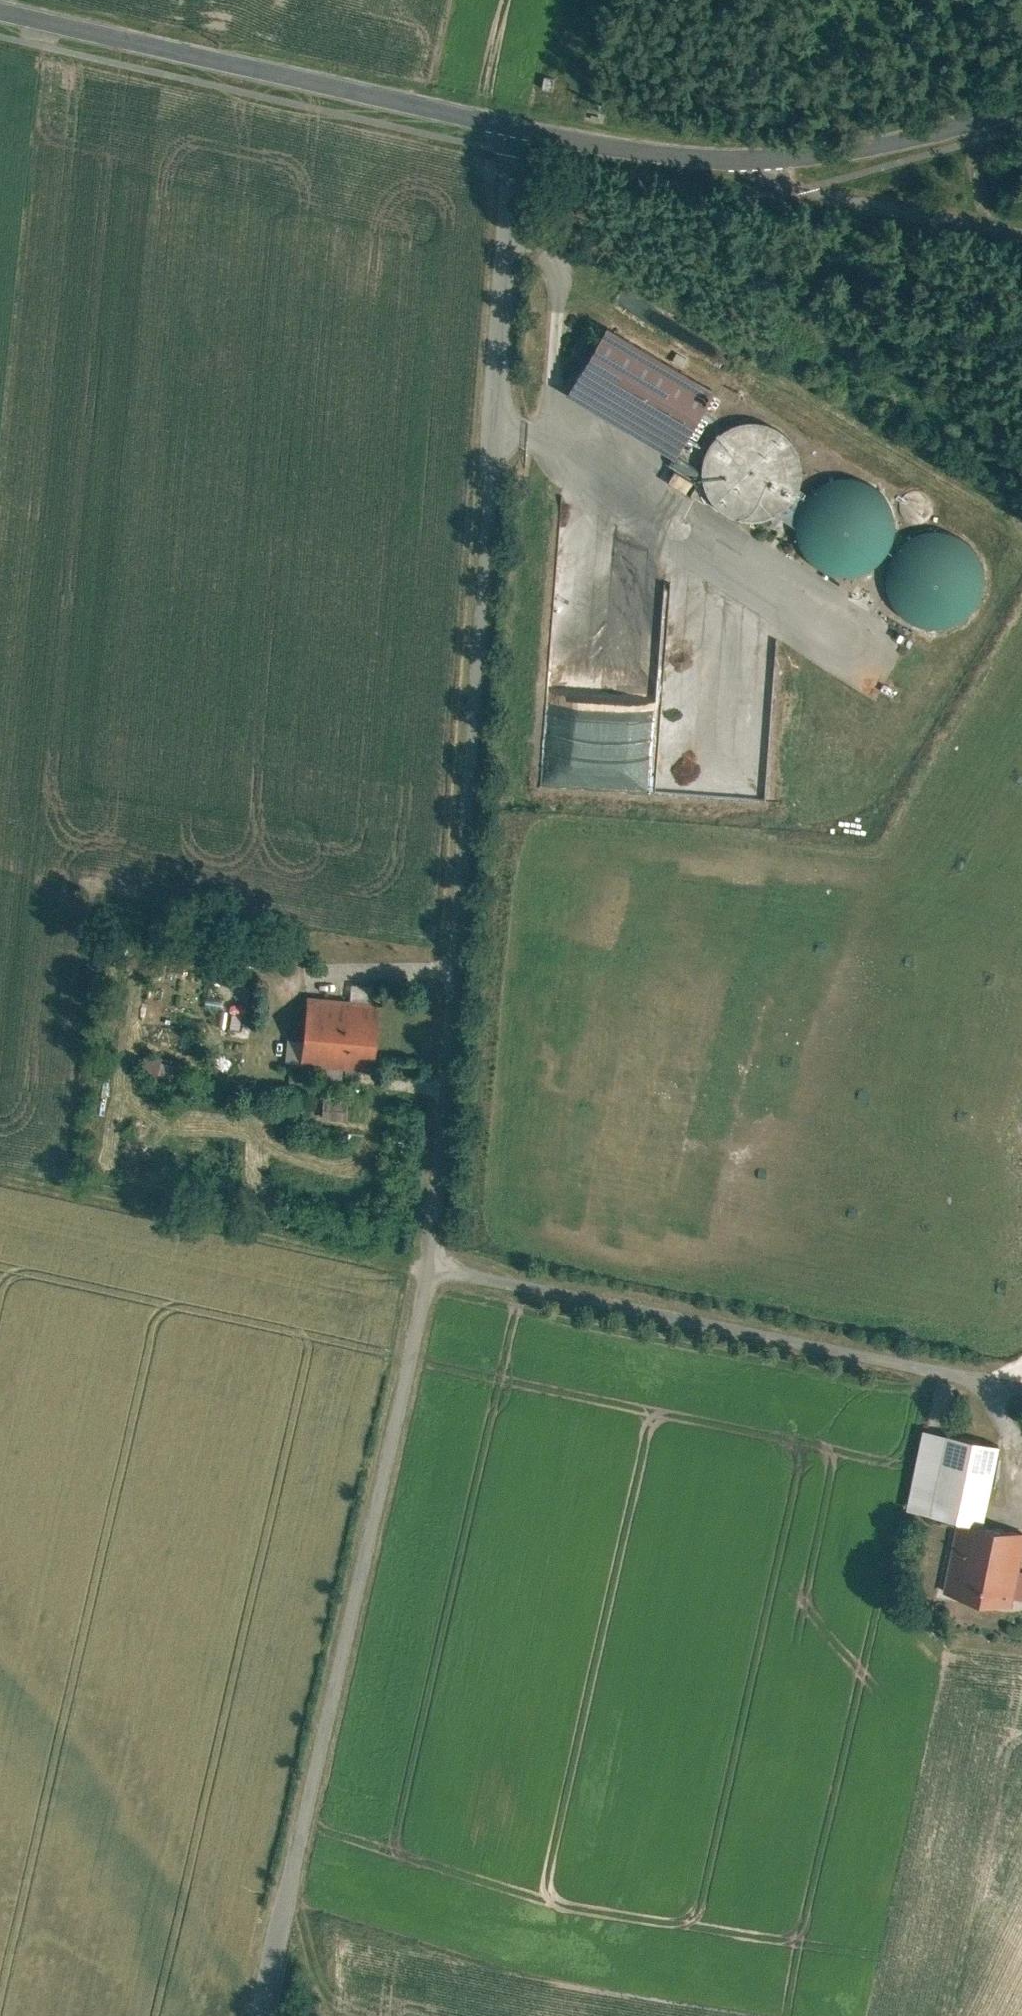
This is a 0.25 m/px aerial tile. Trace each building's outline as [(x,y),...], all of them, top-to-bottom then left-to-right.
[(713,385),(596,321),(559,389),(675,453),(713,385)] [(853,481),(835,480),(817,486),(803,498),(794,514),(792,532),(796,550),(806,565),(822,576),(840,580),(858,577),(874,568),(886,554),(891,537),(890,518),(883,502),(870,489),(853,481)] [(946,535),(928,534),(910,540),(896,552),(887,568),(885,586),(889,604),(899,619),(914,629),(932,633),(951,631),(967,622),(978,608),(984,590),(983,572),(976,555),(963,542),(946,535)] [(382,1002),(308,995),(302,1061),(376,1067),(382,1002)] [(180,1081),(184,1061),(145,1054),(141,1074),(180,1081)] [(348,1119),(351,1095),(328,1093),(325,1116),(348,1119)] [(995,1442),(920,1426),(904,1506),(979,1521),(995,1442)] [(1010,1605),(1012,1595),(1018,1567),(1021,1547),(1021,1535),(955,1521),(941,1590),(1010,1605)] [(1021,1597),(1021,1568),(1018,1567),(1012,1595),(1021,1597)]
